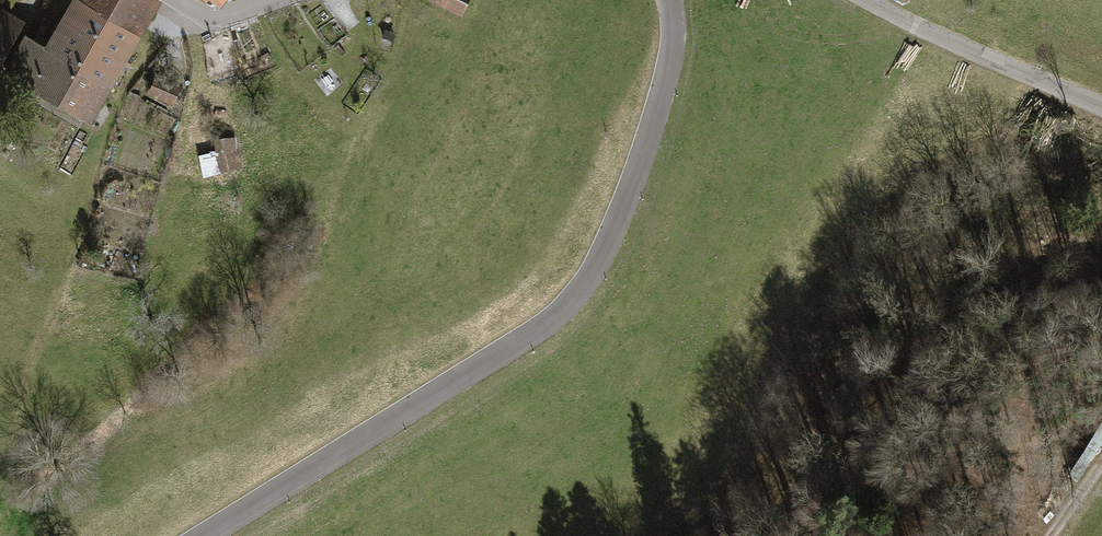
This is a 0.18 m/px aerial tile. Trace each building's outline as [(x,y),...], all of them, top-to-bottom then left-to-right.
[(21,87),(88,124),(158,0),(70,0),(21,87)] [(462,17),(470,0),(427,0),(462,17)] [(21,23),(0,10),(0,56),(21,23)] [(396,33),(384,29),(381,38),(393,42),(396,33)] [(180,86),(153,76),(145,96),(172,106),(180,86)] [(236,134),(213,139),(219,173),(243,168),(236,134)]
